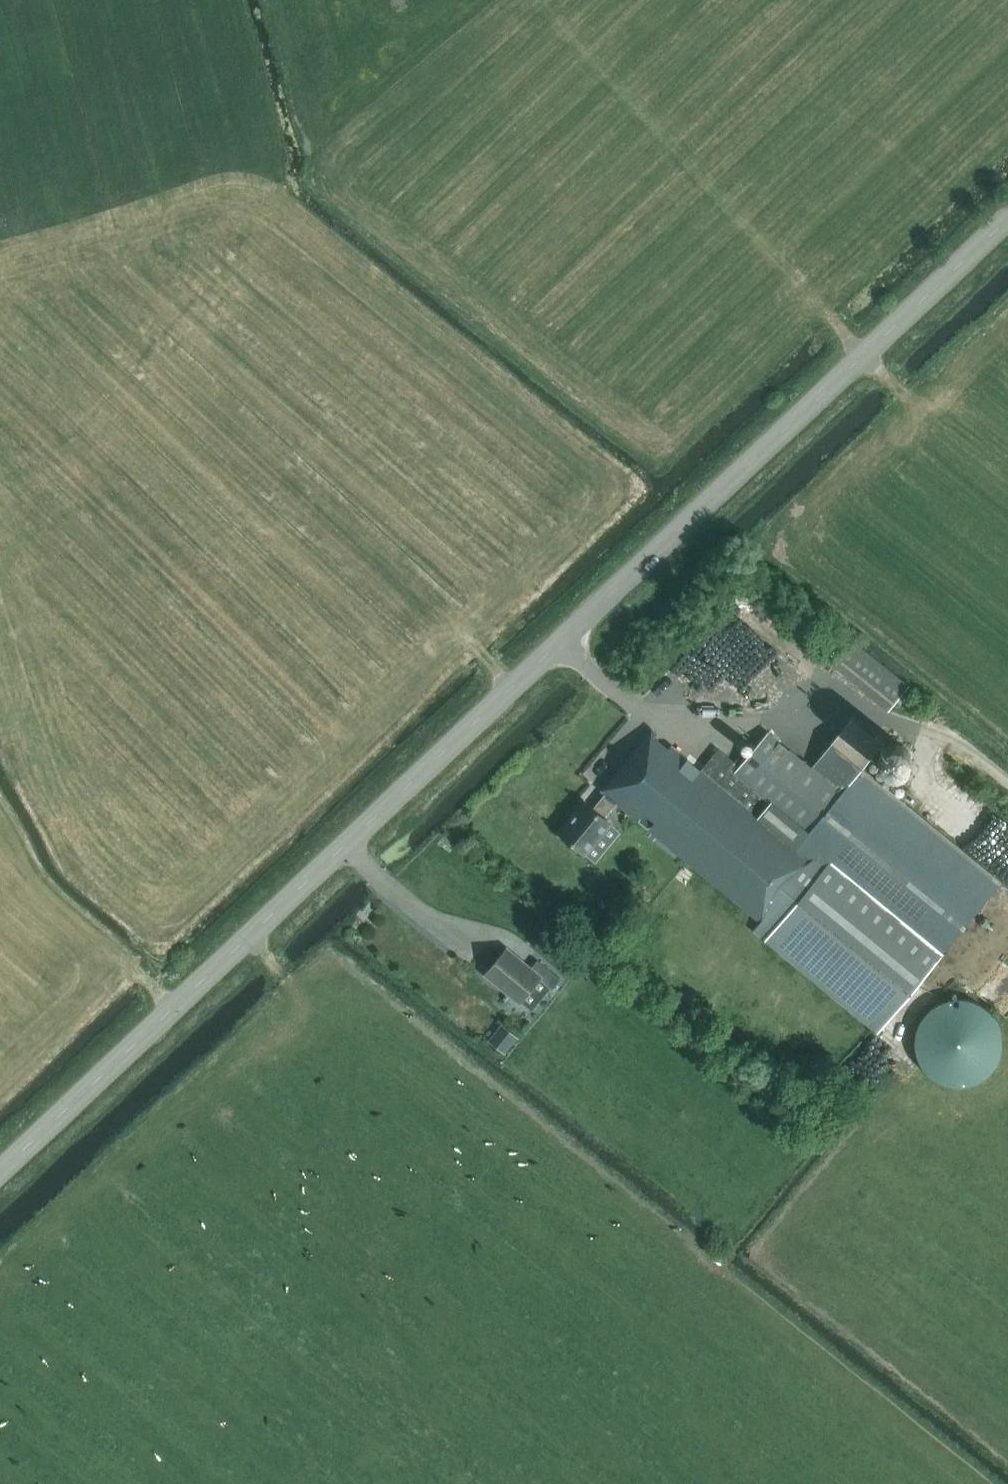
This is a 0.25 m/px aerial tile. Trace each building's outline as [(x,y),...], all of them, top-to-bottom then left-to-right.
[(887,711),(908,685),(846,636),(825,661),(887,711)] [(591,810),(585,805),(559,837),(582,855),(608,824),(603,820),(615,805),(702,875),(760,923),(754,931),(877,1032),(999,884),(863,770),(883,742),(876,736),(874,738),(850,719),(809,768),(767,733),(734,772),(725,765),(729,761),(716,750),(699,771),(670,748),(666,753),(650,739),(654,734),(649,731),(600,792),(603,795),(591,810)] [(529,970),(505,950),(486,973),(520,1001),(539,979),(552,990),(560,979),(537,960),(529,970)] [(956,1086),(959,1086),(963,1086),(966,1085),(970,1085),(973,1084),(976,1083),(981,1080),(983,1079),(986,1077),(988,1075),(990,1073),(992,1071),(994,1068),(997,1065),(998,1062),(999,1059),(1000,1057),(1001,1054),(1002,1052),(1002,1048),(1003,1046),(1003,1044),(1003,1041),(1003,1038),(1002,1036),(1002,1032),(1001,1030),(1000,1027),(1000,1026),(998,1022),(997,1020),(995,1018),(994,1015),(992,1013),(988,1009),(986,1007),(984,1006),(979,1003),(977,1002),(973,1000),(969,999),(966,998),(963,998),(957,998),(954,998),(952,999),(948,999),(945,1000),(943,1001),(940,1002),(937,1004),(934,1006),(930,1009),(928,1011),(926,1013),(923,1017),(921,1020),(920,1022),(919,1024),(917,1027),(917,1029),(916,1032),(915,1035),(915,1038),(915,1041),(915,1044),(915,1047),(916,1051),(916,1054),(917,1057),(918,1059),(919,1062),(921,1065),(923,1067),(924,1069),(927,1072),(929,1074),(931,1076),(933,1078),(936,1080),(938,1081),(941,1082),(943,1083),(946,1084),(949,1085),(952,1085),(956,1086)] [(508,1028),(495,1044),(505,1052),(518,1036),(508,1028)]
